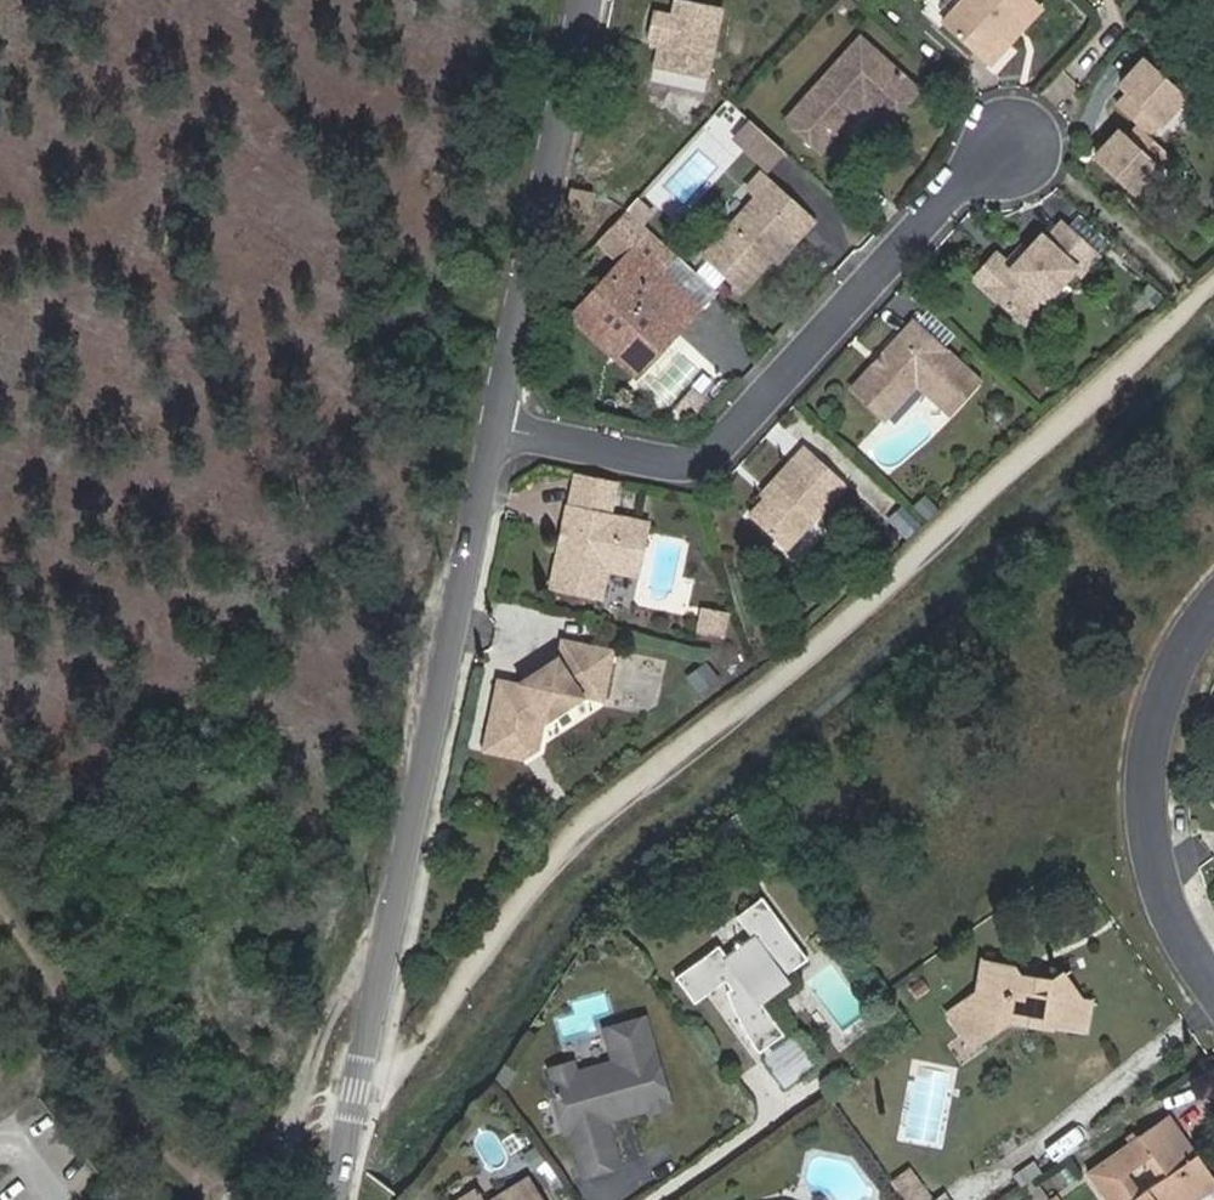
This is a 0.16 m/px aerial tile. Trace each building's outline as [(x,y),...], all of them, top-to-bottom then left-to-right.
[(654,43),(649,63),(702,74),(716,5),(693,0),(671,0),(668,13),(649,9),(645,34),(647,35),(655,37),(654,43)] [(941,11),(988,52),(1001,36),(995,30),(1024,0),(951,0),(941,11)] [(857,24),(781,107),(816,139),(859,91),(884,113),(915,76),(857,24)] [(645,42),(654,43),(655,37),(647,35),(645,42)] [(1134,181),(1155,157),(1152,155),(1165,142),(1143,122),(1154,108),(1157,110),(1178,85),(1136,49),(1115,74),(1124,82),(1111,96),(1134,115),(1122,129),(1113,122),(1092,146),(1134,181)] [(815,206),(762,156),(747,172),(757,180),(702,239),(741,275),(773,241),(793,219),(798,224),(815,206)] [(570,184),(566,207),(582,210),(587,187),(570,184)] [(1033,221),(1017,238),(1003,253),(998,248),(988,238),(964,263),(1005,301),(1026,279),(1036,288),(1067,254),(1073,260),(1091,241),(1054,209),(1038,227),(1033,221)] [(793,219),(773,241),(778,247),(798,224),(793,219)] [(619,272),(645,243),(632,231),(605,260),(619,272)] [(1003,253),(1017,238),(1012,233),(998,248),(1003,253)] [(655,304),(680,275),(645,243),(619,272),(605,260),(578,290),(592,302),(583,313),(606,334),(615,324),(641,348),(669,316),(655,304)] [(694,288),(680,275),(655,304),(669,316),(694,288)] [(1016,310),(1036,288),(1026,279),(1005,301),(1016,310)] [(569,300),(583,313),(592,302),(578,290),(569,300)] [(910,306),(847,374),(878,402),(911,366),(946,398),(976,365),(910,306)] [(632,358),(641,348),(615,324),(606,334),(632,358)] [(785,538),(846,469),(803,431),(786,447),(794,453),(747,505),(785,538)] [(620,549),(631,500),(606,494),(613,465),(577,457),(571,486),(565,485),(560,501),(567,504),(565,512),(557,518),(549,558),(596,568),(601,545),(620,549)] [(643,502),(631,500),(620,549),(633,551),(643,502)] [(695,632),(724,642),(733,614),(704,604),(695,632)] [(496,649),(486,707),(540,717),(545,696),(586,667),(604,672),(615,622),(562,610),(559,626),(542,638),(546,643),(536,652),(532,645),(517,654),(496,649)] [(542,638),(532,645),(536,652),(546,643),(542,638)] [(688,675),(701,693),(721,679),(708,661),(688,675)] [(540,717),(486,707),(483,723),(524,731),(540,717)] [(735,848),(760,831),(745,810),(720,827),(735,848)] [(757,988),(805,948),(757,888),(733,907),(748,926),(745,929),(730,931),(729,942),(723,946),(713,934),(672,967),(691,994),(723,969),(729,977),(724,980),(745,1022),(759,1040),(780,1022),(757,988)] [(971,1000),(939,1022),(954,1041),(965,1034),(973,1044),(1013,1018),(1018,1023),(1087,1032),(1092,1002),(1082,1000),(1064,977),(1055,984),(1018,977),(1012,969),(982,964),(978,984),(966,992),(971,1000)] [(642,1015),(603,1026),(612,1058),(615,1068),(603,1071),(600,1062),(573,1070),(571,1066),(563,1061),(555,1064),(550,1072),(551,1076),(547,1077),(562,1128),(568,1126),(581,1172),(615,1162),(603,1117),(609,1114),(615,1113),(611,1101),(623,1097),(627,1110),(646,1104),(651,1107),(662,1104),(666,1099),(642,1015)] [(783,1076),(814,1052),(793,1025),(764,1047),(783,1076)] [(612,1058),(600,1062),(603,1071),(615,1068),(612,1058)] [(623,1097),(611,1101),(615,1113),(627,1110),(623,1097)] [(1190,1160),(1176,1139),(1184,1134),(1171,1114),(1088,1172),(1107,1199),(1196,1199),(1191,1193),(1213,1177),(1198,1155),(1190,1160)] [(1198,1155),(1184,1134),(1176,1139),(1190,1160),(1198,1155)] [(1008,1169),(1020,1184),(1022,1188),(1050,1169),(1036,1149),(1008,1169)] [(934,1196),(913,1166),(893,1180),(907,1199),(929,1199),(934,1196)] [(524,1171),(481,1199),(470,1183),(444,1199),(542,1199),(524,1171)] [(1213,1177),(1191,1193),(1196,1199),(1200,1199),(1213,1189),(1213,1177)] [(946,1191),(934,1199),(952,1199),(946,1191)]
